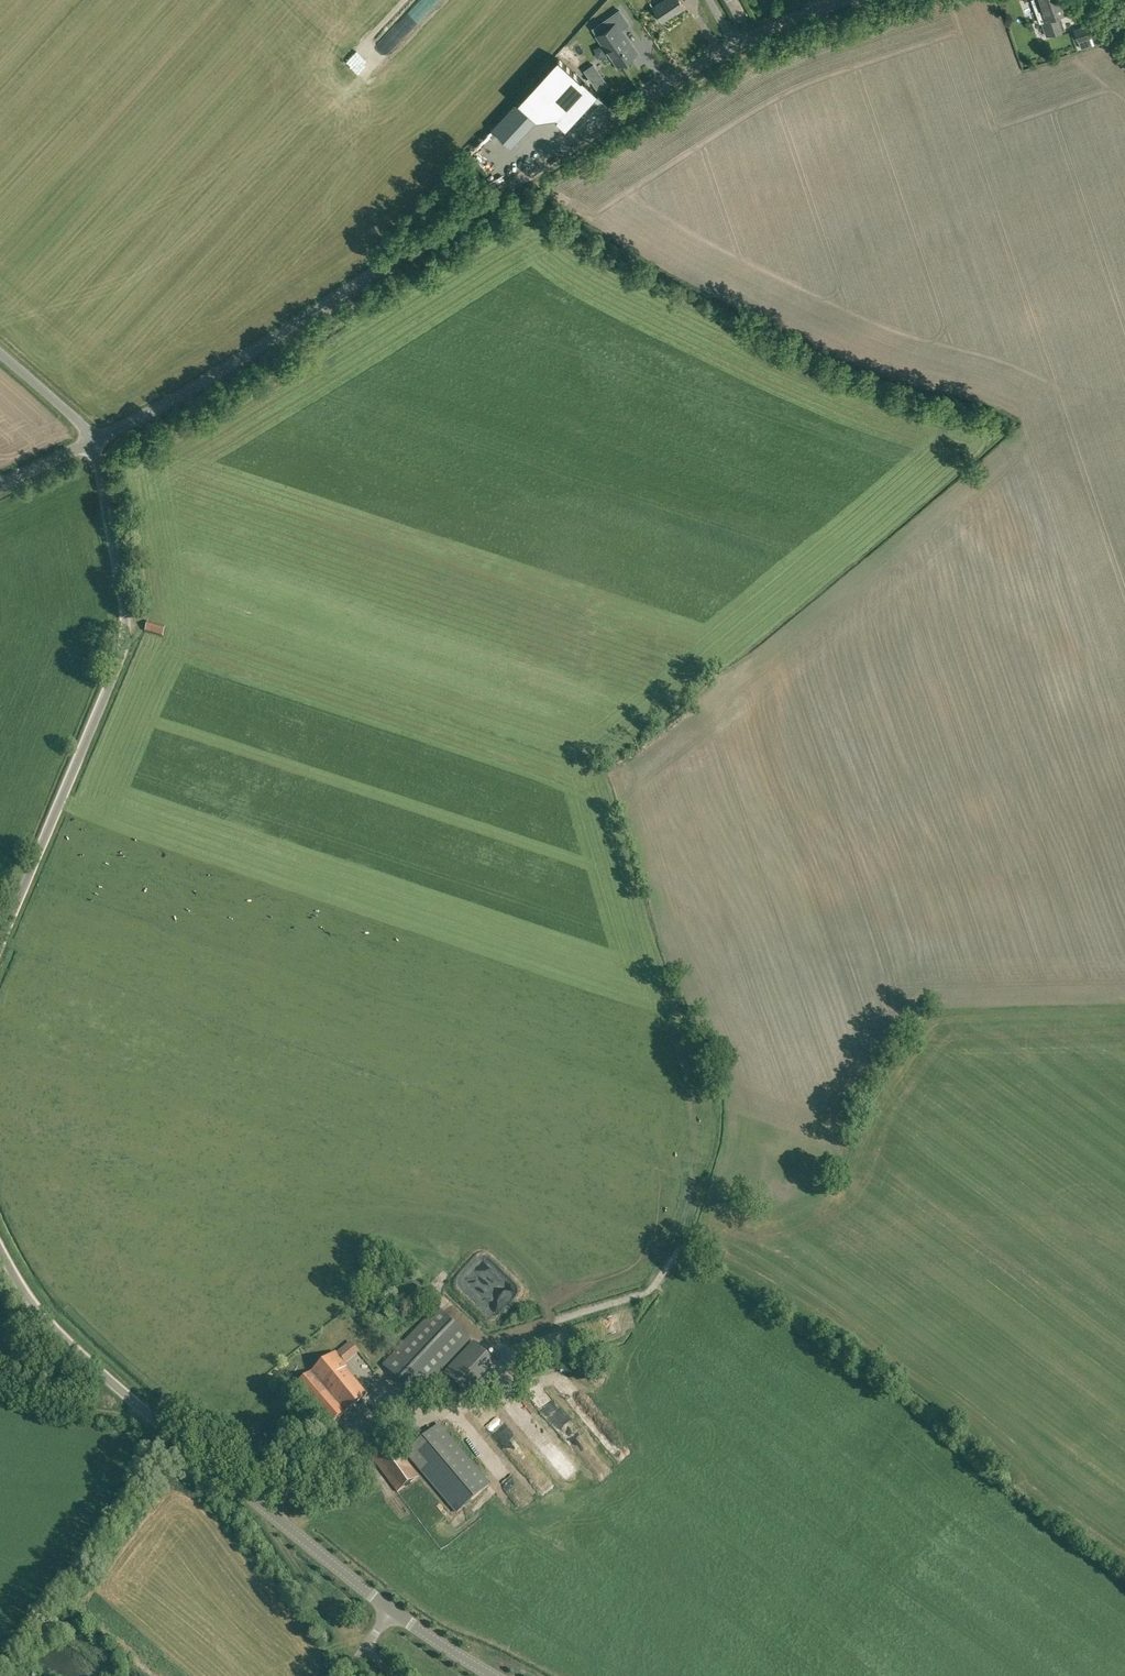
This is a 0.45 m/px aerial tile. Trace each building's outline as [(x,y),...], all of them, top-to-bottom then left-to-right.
[(685,7),(680,0),(663,0),(653,7),(662,21),(676,11),(677,12),(685,7)] [(1042,21),(1057,16),(1067,13),(1062,0),(1032,0),(1040,22),(1042,21)] [(619,10),(596,26),(601,33),(598,35),(606,46),(618,64),(620,63),(636,51),(621,29),(629,24),(619,10)] [(1057,16),(1042,21),(1046,35),(1062,30),(1057,16)] [(1105,40),(1102,31),(1098,21),(1074,29),(1081,48),(1105,40)] [(555,101),(560,95),(541,78),(494,129),(513,146),(542,114),(539,111),(551,98),(555,101)] [(166,627),(148,621),(145,631),(163,637),(166,627)] [(422,1298),(428,1288),(409,1277),(403,1287),(422,1298)] [(426,1388),(471,1340),(437,1308),(383,1365),(417,1397),(426,1388)] [(490,1358),(471,1340),(426,1388),(435,1396),(439,1400),(440,1401),(443,1399),(445,1396),(456,1385),(464,1392),(470,1387),(494,1361),(490,1358)] [(314,1370),(297,1384),(331,1424),(349,1409),(367,1395),(342,1364),(343,1363),(342,1362),(335,1353),(319,1366),(317,1365),(313,1367),(314,1370)] [(579,1408),(618,1464),(633,1454),(593,1397),(579,1408)] [(489,1485),(439,1425),(406,1453),(457,1512),(489,1485)] [(397,1493),(419,1477),(389,1435),(366,1451),(397,1493)]
